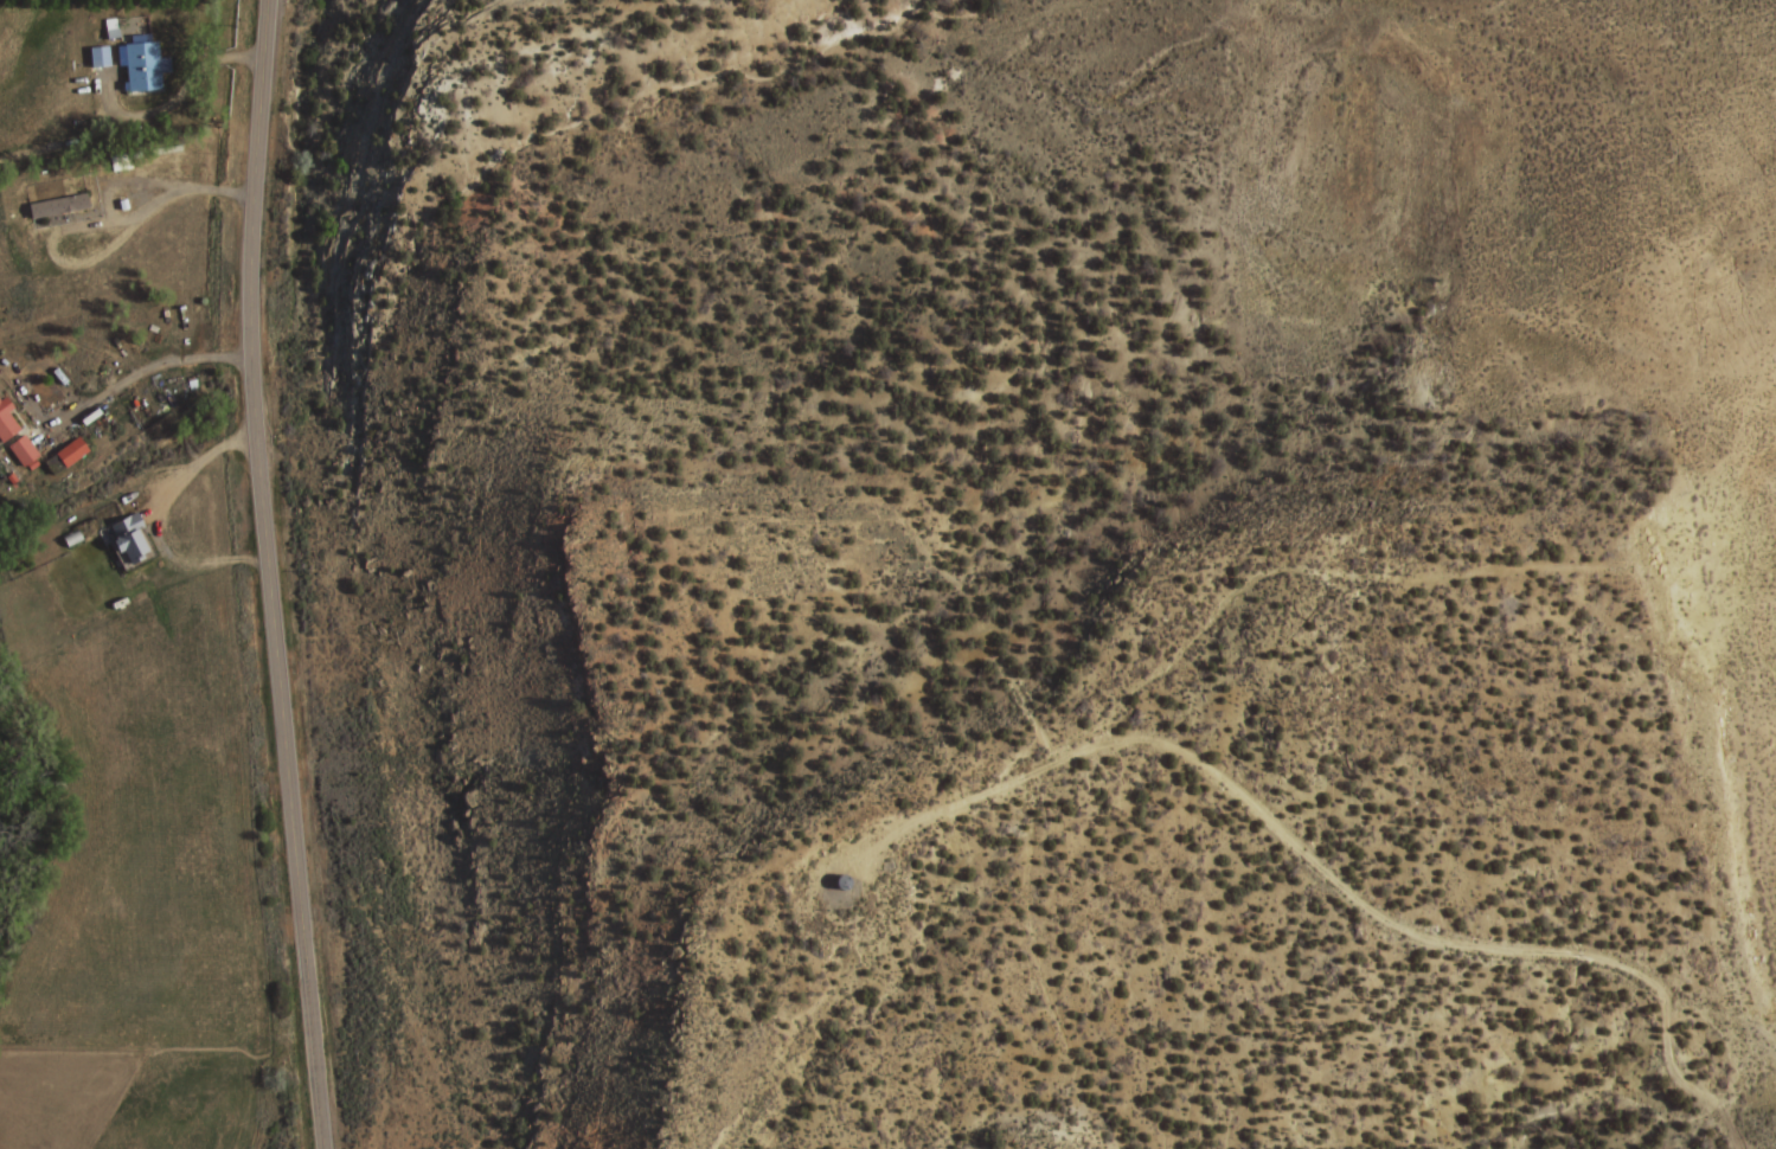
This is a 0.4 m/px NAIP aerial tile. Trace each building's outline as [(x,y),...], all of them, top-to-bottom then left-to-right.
[(160,90),(158,42),(148,42),(148,35),(125,36),(127,91),(160,90)] [(109,67),(108,42),(86,43),(86,68),(109,67)] [(88,210),(86,194),(26,203),(29,219),(88,210)] [(5,395),(0,399),(0,441),(3,444),(22,429),(8,412),(15,408),(5,395)] [(10,447),(26,468),(41,455),(25,435),(10,447)] [(68,467),(92,452),(82,436),(58,451),(68,467)] [(99,531),(118,575),(158,557),(139,514),(99,531)] [(833,892),(849,887),(845,875),(829,880),(833,892)]
